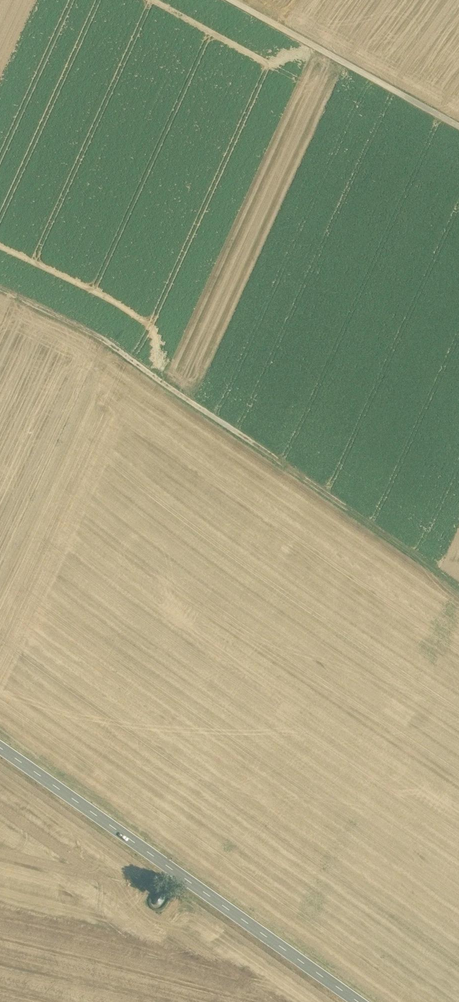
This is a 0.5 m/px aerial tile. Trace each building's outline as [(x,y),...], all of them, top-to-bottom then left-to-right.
[(166,897),(160,893),(157,895),(155,898),(154,900),(154,902),(154,904),(155,906),(158,906),(159,906),(161,904),(163,902),(166,897)]
